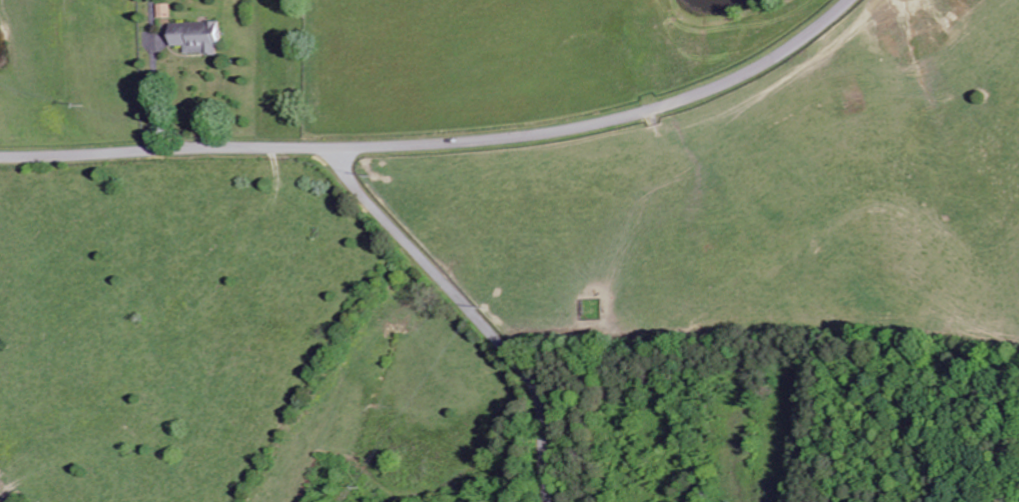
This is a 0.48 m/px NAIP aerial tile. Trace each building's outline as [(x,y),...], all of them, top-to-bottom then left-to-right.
[(168,24),(169,47),(184,46),(184,55),(219,54),(217,22),(168,24)]
